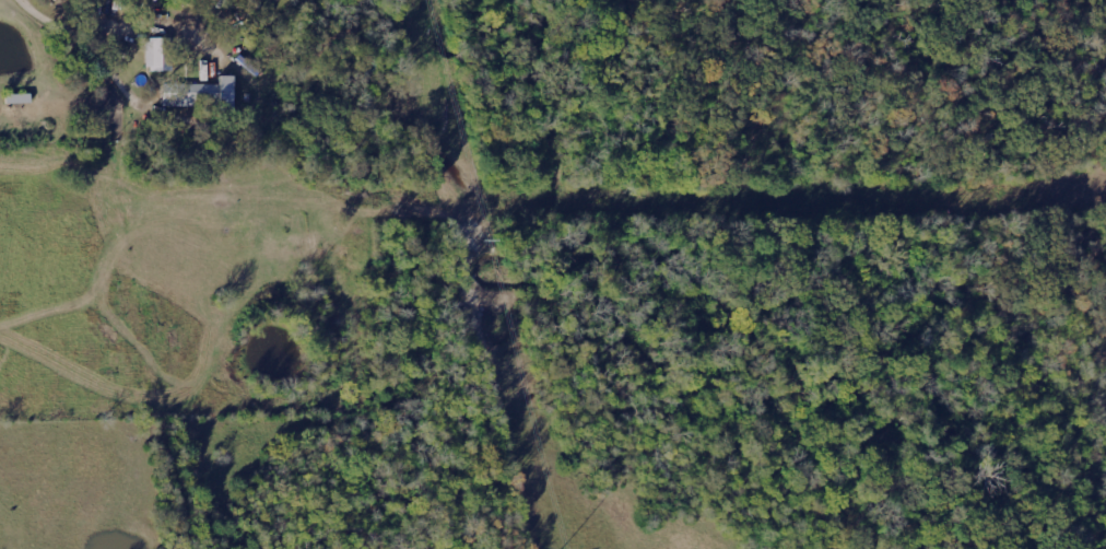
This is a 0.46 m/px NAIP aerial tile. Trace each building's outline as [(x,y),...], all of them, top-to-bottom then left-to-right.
[(147,40),(146,71),(172,72),(173,40),(147,40)] [(222,108),(162,108),(162,86),(222,86),(222,108)] [(24,105),(0,106),(0,97),(24,96),(24,105)]
